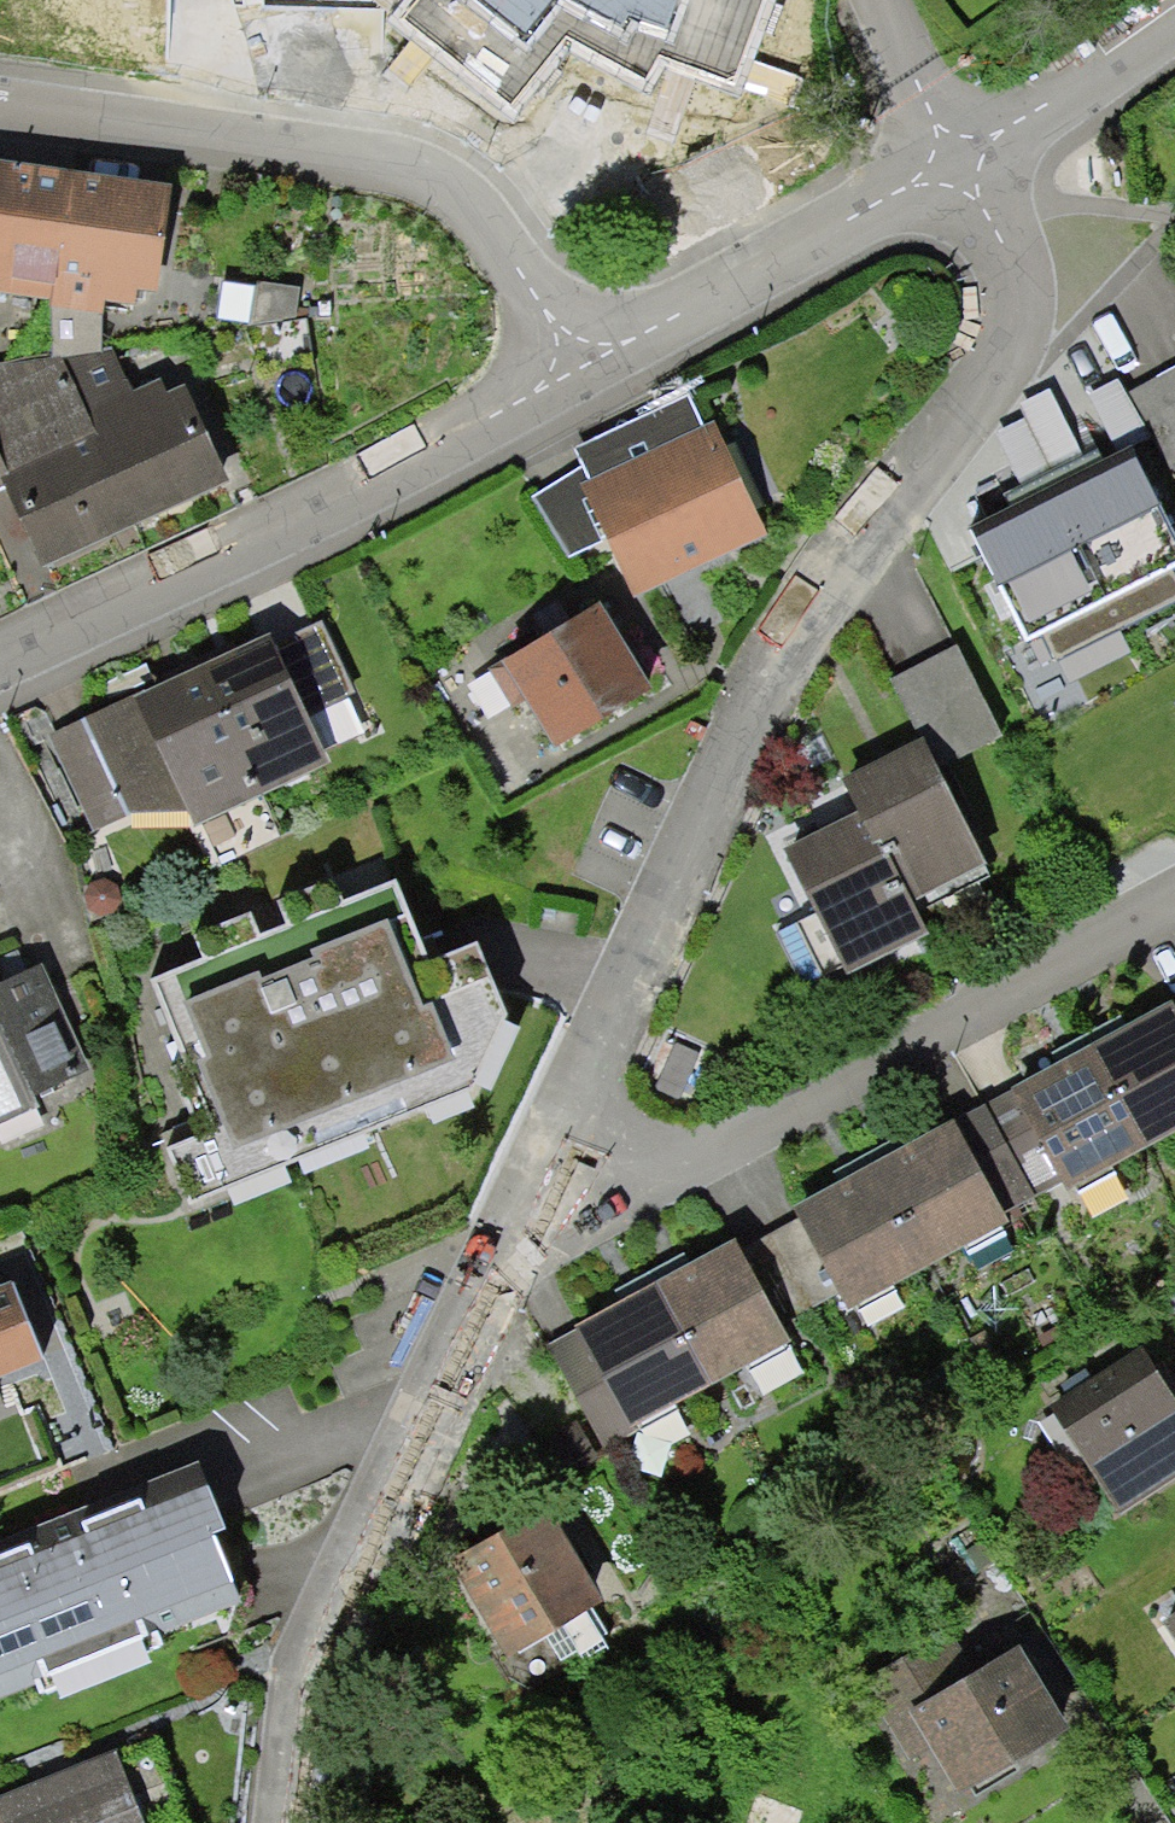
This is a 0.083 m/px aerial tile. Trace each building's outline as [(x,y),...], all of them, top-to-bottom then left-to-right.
[(386,20),(516,112),(573,53),(648,94),(665,66),(742,94),(775,0),(403,0),(386,20)] [(83,180),(0,169),(0,295),(66,304),(83,180)] [(175,296),(178,192),(83,180),(66,304),(65,355),(113,355),(114,308),(152,312),(156,293),(175,296)] [(143,540),(240,491),(203,400),(177,410),(167,386),(143,395),(126,354),(68,378),(143,540)] [(1122,391),(1166,474),(1174,468),(1174,363),(1122,391)] [(143,540),(68,378),(0,386),(0,492),(17,486),(49,574),(143,540)] [(748,532),(698,426),(570,486),(620,592),(748,532)] [(1131,553),(1081,447),(1019,476),(1023,484),(972,509),(1033,636),(1119,595),(1105,565),(1131,553)] [(542,754),(645,693),(593,606),(491,667),(542,754)] [(320,623),(273,644),(307,714),(353,693),(320,623)] [(273,644),(269,633),(48,739),(94,831),(131,814),(184,811),(191,826),(328,764),(307,714),(273,644)] [(876,678),(920,767),(1002,732),(953,641),(876,678)] [(920,767),(905,741),(834,781),(850,809),(907,909),(978,869),(920,767)] [(907,909),(850,809),(779,850),(852,977),(923,937),(907,909)] [(187,1155),(206,1204),(496,1093),(532,1012),(504,939),(453,959),(420,874),(369,893),(359,869),(288,897),(297,921),(277,929),(269,910),(205,935),(214,958),(159,979),(222,1142),(187,1155)] [(52,967),(0,990),(0,1127),(103,1081),(52,967)] [(1174,1120),(1174,1020),(1165,1001),(1076,1047),(1127,1145),(1174,1120)] [(1038,1191),(1127,1145),(1076,1047),(987,1093),(1038,1191)] [(905,1265),(994,1219),(944,1122),(854,1168),(905,1265)] [(816,1312),(905,1266),(854,1168),(765,1214),(816,1312)] [(691,1389),(781,1343),(730,1245),(641,1291),(691,1389)] [(32,1289),(0,1301),(0,1392),(62,1369),(32,1289)] [(603,1435),(691,1389),(641,1291),(552,1337),(603,1435)] [(1174,1483),(1174,1411),(1146,1362),(1050,1418),(1111,1521),(1174,1483)] [(0,1558),(0,1702),(269,1612),(225,1483),(0,1558)] [(609,1648),(527,1500),(437,1550),(520,1697),(609,1648)] [(1161,1620),(1174,1642),(1174,1611),(1161,1620)] [(942,1799),(1053,1743),(1000,1638),(952,1662),(939,1637),(857,1678),(902,1767),(920,1758),(942,1799)] [(129,1755),(13,1797),(23,1822),(156,1822),(129,1755)] [(13,1797),(0,1802),(0,1822),(23,1822),(13,1797)]
